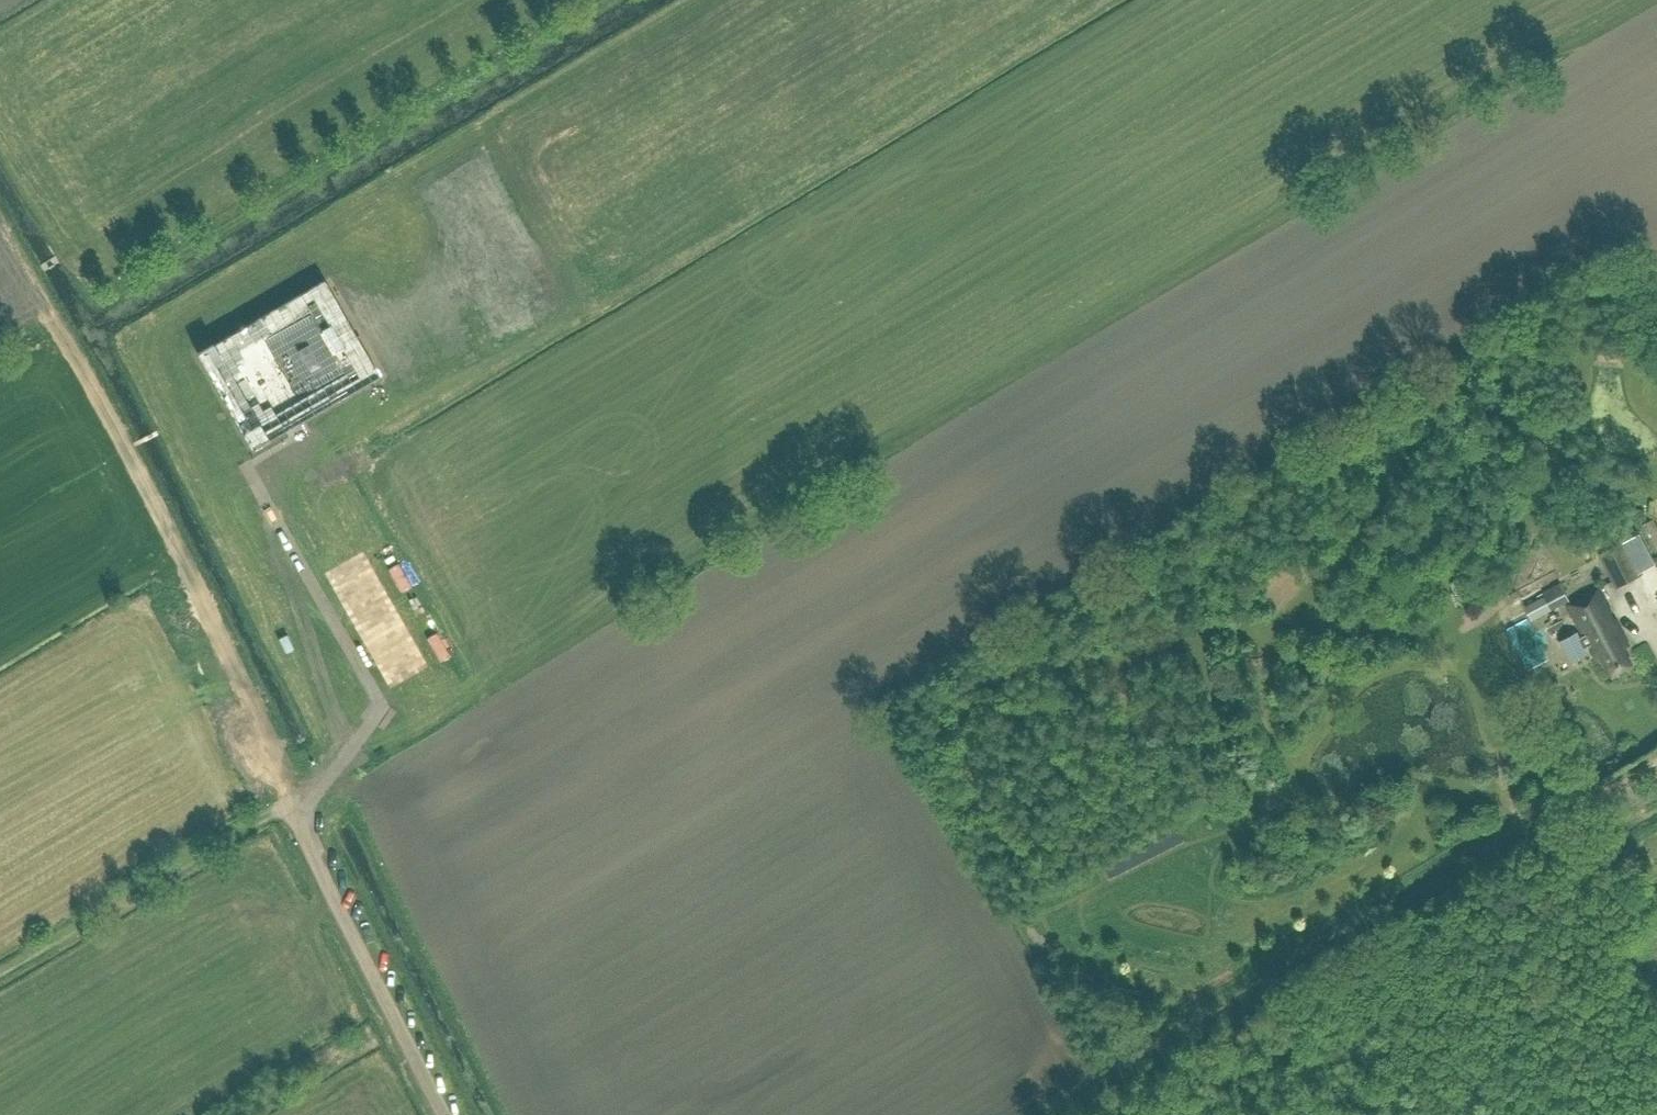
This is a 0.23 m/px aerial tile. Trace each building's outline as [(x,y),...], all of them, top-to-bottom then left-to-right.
[(1649,535),(1656,549),(1656,529),(1649,535)] [(1617,586),(1641,574),(1624,541),(1600,554),(1617,586)] [(1532,621),(1570,600),(1561,582),(1542,592),(1545,596),(1525,607),(1532,621)] [(1587,648),(1591,645),(1597,659),(1603,656),(1612,675),(1632,665),(1624,649),(1629,646),(1600,590),(1570,604),(1585,634),(1581,637),(1578,631),(1560,641),(1572,663),(1589,653),(1587,648)] [(1536,633),(1522,644),(1540,665),(1553,654),(1536,633)]
